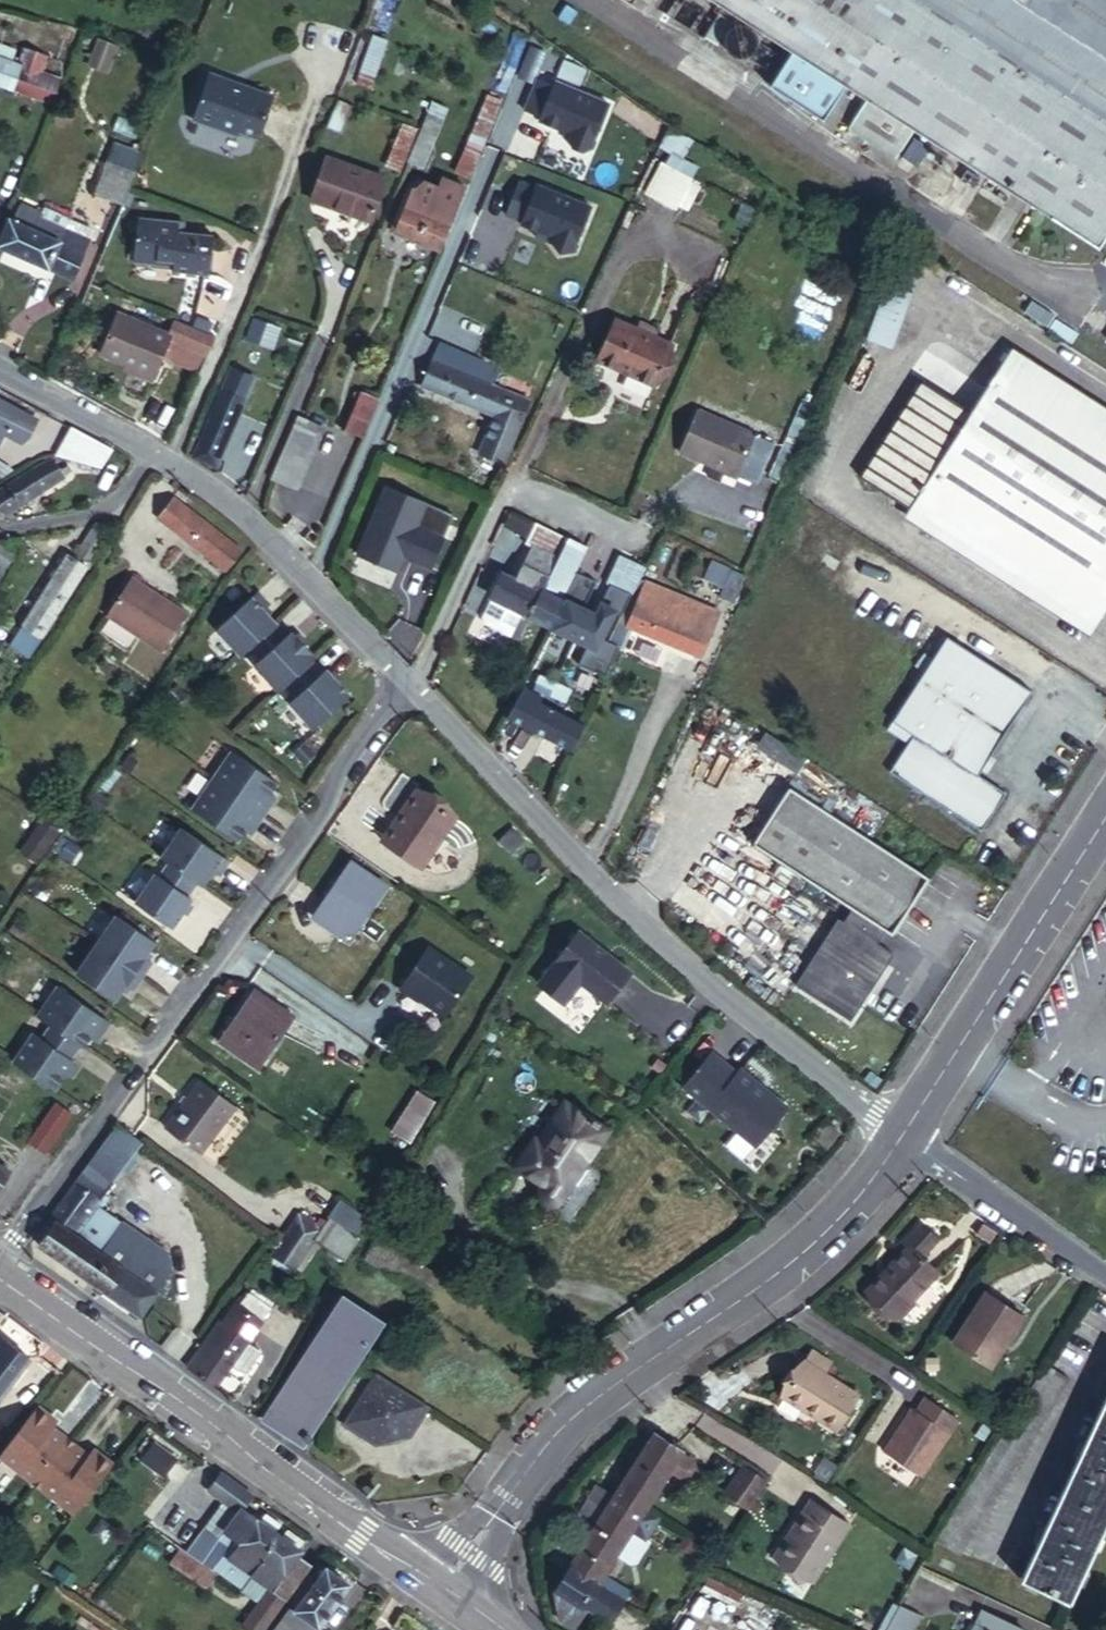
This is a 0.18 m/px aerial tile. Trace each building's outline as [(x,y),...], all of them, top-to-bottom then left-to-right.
[(796,53),(774,89),(826,122),(850,87),(871,101),(852,131),(899,161),(918,132),(1102,251),(1105,245),(1105,0),(714,0),(796,53)] [(740,23),(724,49),(742,61),(751,66),(754,63),(769,72),(774,64),(780,67),(785,59),(758,40),(761,37),(740,23)] [(92,36),(89,53),(103,56),(107,39),(92,36)] [(47,99),(54,75),(0,57),(0,84),(47,99)] [(238,128),(258,135),(272,94),(207,71),(192,116),(237,131),(238,128)] [(570,146),(582,149),(611,97),(601,90),(587,114),(585,114),(570,146)] [(340,99),(328,126),(344,133),(355,105),(340,99)] [(507,106),(497,128),(518,133),(526,116),(507,106)] [(427,117),(409,160),(425,166),(442,123),(427,117)] [(503,168),(518,133),(497,128),(484,159),(503,168)] [(456,168),(469,172),(478,145),(464,141),(456,168)] [(579,156),(582,149),(570,146),(567,151),(579,156)] [(131,178),(135,167),(107,156),(95,187),(123,198),(128,186),(131,178)] [(327,157),(310,195),(368,220),(384,181),(327,157)] [(680,174),(688,177),(692,169),(673,158),(667,170),(680,174)] [(676,202),(688,177),(680,174),(667,170),(656,193),(676,202)] [(500,216),(573,244),(590,200),(517,172),(500,216)] [(436,250),(438,245),(395,226),(403,205),(409,192),(422,180),(420,177),(405,188),(389,230),(436,250)] [(395,226),(438,245),(454,208),(432,199),(437,187),(422,180),(409,192),(403,205),(395,226)] [(0,238),(0,243),(72,278),(93,234),(68,223),(72,212),(48,201),(45,207),(25,198),(16,219),(10,216),(0,238)] [(212,231),(184,230),(176,229),(177,220),(136,217),(132,262),(171,265),(171,269),(208,272),(212,231)] [(176,229),(184,230),(185,220),(177,220),(176,229)] [(432,271),(408,327),(417,331),(429,303),(440,307),(452,279),(432,271)] [(868,338),(893,344),(909,281),(883,275),(868,338)] [(170,332),(117,313),(99,353),(126,363),(135,366),(132,372),(150,378),(161,355),(170,332)] [(251,314),(244,335),(270,344),(278,324),(251,314)] [(628,361),(625,367),(656,381),(674,341),(616,315),(601,350),(628,361)] [(215,333),(176,319),(170,332),(161,355),(199,369),(215,333)] [(432,358),(530,398),(538,380),(440,340),(432,358)] [(920,510),(1086,619),(1101,629),(1105,621),(1105,406),(1018,349),(915,507),(920,510)] [(599,355),(625,367),(628,361),(601,350),(599,355)] [(504,460),(530,398),(432,358),(422,383),(495,414),(479,449),(504,460)] [(132,372),(135,366),(126,363),(123,369),(132,372)] [(967,407),(924,378),(860,473),(903,502),(967,407)] [(1092,394),(1105,403),(1105,387),(1099,383),(1092,394)] [(357,386),(342,426),(363,433),(377,394),(357,386)] [(222,392),(196,459),(220,467),(246,401),(222,392)] [(6,432),(23,439),(31,434),(37,422),(15,411),(17,408),(0,400),(0,444),(6,432)] [(329,413),(304,401),(295,423),(278,463),(277,465),(303,476),(329,413)] [(698,405),(681,447),(758,480),(776,439),(698,405)] [(102,464),(112,445),(72,424),(57,452),(102,464)] [(3,510),(22,498),(49,482),(50,483),(62,476),(60,474),(69,470),(66,463),(57,468),(51,457),(13,480),(8,483),(0,488),(0,510),(3,510)] [(356,553),(395,569),(401,555),(429,566),(442,536),(414,524),(425,500),(385,484),(356,553)] [(172,496),(158,514),(225,567),(239,550),(172,496)] [(1086,619),(920,510),(914,519),(1080,628),(1086,619)] [(503,528),(526,534),(531,517),(508,511),(503,528)] [(533,523),(564,539),(566,534),(535,519),(533,523)] [(522,612),(527,615),(564,539),(533,523),(525,539),(534,544),(518,575),(506,570),(493,597),(494,598),(522,612)] [(92,525),(75,553),(86,561),(108,525),(92,525)] [(527,615),(552,628),(565,604),(559,601),(584,549),(564,539),(527,615)] [(11,555),(0,548),(0,573),(11,555)] [(39,598),(12,644),(28,655),(33,644),(40,648),(46,637),(43,636),(85,565),(66,552),(44,589),(39,586),(34,595),(39,598)] [(609,584),(619,589),(632,563),(618,556),(605,582),(609,584)] [(638,576),(642,568),(632,563),(619,589),(630,594),(638,576)] [(728,598),(740,569),(725,564),(713,592),(728,598)] [(129,574),(108,607),(161,642),(182,607),(129,574)] [(705,605),(638,576),(630,594),(629,596),(627,599),(619,615),(617,618),(626,623),(691,651),(702,627),(696,625),(705,605)] [(597,603),(608,609),(619,589),(609,584),(597,603)] [(264,598),(252,585),(249,587),(211,623),(236,650),(243,642),(269,616),(258,605),(264,598)] [(629,596),(630,594),(619,589),(608,609),(612,611),(619,615),(627,599),(629,596)] [(510,636),(522,612),(494,598),(484,617),(485,623),(510,636)] [(565,604),(552,628),(593,648),(612,611),(608,609),(597,603),(592,613),(567,600),(565,604)] [(250,658),(273,683),(278,679),(278,678),(304,654),(304,655),(309,651),(286,626),(282,629),(270,617),(269,616),(243,642),(255,653),(250,658)] [(616,645),(626,623),(617,618),(607,639),(616,645)] [(938,651),(1022,704),(1028,695),(946,640),(938,651)] [(909,696),(993,749),(1022,704),(938,651),(909,696)] [(278,679),(290,690),(285,696),(308,722),(344,689),(320,663),(316,666),(304,655),(304,654),(278,678),(278,679)] [(180,691),(170,681),(160,692),(169,701),(180,691)] [(505,719),(568,751),(581,724),(535,700),(537,695),(521,687),(505,719)] [(900,757),(992,816),(1006,795),(989,784),(976,775),(990,754),(993,749),(909,696),(893,721),(915,734),(900,757)] [(797,768),(805,752),(763,731),(755,747),(797,768)] [(291,748),(300,757),(310,748),(301,738),(291,748)] [(205,774),(257,809),(266,796),(270,790),(265,787),(272,776),(225,745),(205,774)] [(976,775),(989,784),(1004,763),(990,754),(976,775)] [(888,776),(979,835),(992,816),(900,757),(888,776)] [(257,809),(205,774),(185,803),(232,835),(239,825),(245,828),(248,823),(257,809)] [(397,824),(391,819),(378,837),(417,864),(451,815),(412,789),(399,808),(405,813),(397,824)] [(928,880),(791,791),(755,845),(855,910),(846,924),(838,919),(798,981),(852,1016),(893,953),(880,945),(889,930),(894,934),(928,880)] [(399,808),(391,819),(397,824),(405,813),(399,808)] [(36,818),(26,833),(39,842),(49,827),(36,818)] [(214,870),(223,855),(220,853),(175,823),(155,852),(164,857),(192,876),(202,861),(214,870)] [(73,845),(62,838),(53,850),(65,857),(73,845)] [(150,868),(131,897),(162,917),(168,922),(188,893),(183,890),(192,876),(164,857),(154,870),(150,868)] [(349,864),(312,919),(344,941),(382,886),(349,864)] [(111,909),(91,939),(138,969),(147,956),(140,951),(150,936),(111,909)] [(600,998),(623,967),(570,928),(531,981),(558,1001),(574,979),(600,998)] [(129,984),(138,969),(91,939),(72,968),(111,994),(121,979),(129,984)] [(443,1014),(471,975),(428,945),(399,987),(415,998),(416,996),(443,1014)] [(52,981),(32,1010),(46,1019),(47,1019),(76,1038),(75,1039),(79,1041),(88,1025),(94,1029),(103,1015),(99,1012),(52,981)] [(251,988),(218,1036),(256,1062),(289,1014),(251,988)] [(29,1026),(10,1053),(52,1081),(70,1053),(67,1051),(75,1039),(76,1038),(47,1019),(46,1019),(37,1032),(29,1026)] [(681,1082),(756,1138),(784,1100),(735,1064),(732,1068),(706,1049),(681,1082)] [(238,1104),(203,1078),(167,1125),(202,1152),(238,1104)] [(393,1128),(410,1139),(434,1103),(417,1092),(393,1128)] [(74,1111),(57,1100),(32,1139),(47,1148),(74,1111)] [(535,1141),(517,1168),(542,1186),(541,1187),(541,1189),(540,1190),(541,1192),(541,1194),(542,1196),(544,1199),(546,1200),(549,1202),(553,1202),(555,1200),(558,1199),(561,1196),(604,1133),(596,1127),(599,1123),(588,1115),(584,1119),(563,1105),(538,1143),(535,1141)] [(142,1138),(118,1120),(110,1132),(89,1161),(114,1178),(142,1138)] [(38,1243),(89,1278),(88,1278),(130,1307),(138,1313),(143,1305),(168,1268),(165,1251),(120,1219),(96,1203),(114,1178),(89,1161),(82,1170),(75,1181),(59,1203),(46,1220),(51,1225),(38,1243)] [(338,1197),(322,1223),(315,1234),(342,1251),(366,1214),(338,1197)] [(297,1208),(272,1250),(295,1264),(315,1234),(322,1223),(297,1208)] [(896,1318),(899,1315),(912,1301),(940,1273),(911,1245),(868,1291),(896,1318)] [(985,1288),(953,1339),(992,1363),(1024,1313),(985,1288)] [(378,1317),(341,1295),(271,1410),(307,1432),(378,1317)] [(216,1317),(187,1363),(217,1384),(225,1371),(236,1378),(244,1375),(260,1349),(244,1340),(259,1315),(235,1300),(221,1321),(216,1317)] [(912,1301),(899,1315),(902,1319),(916,1305),(912,1301)] [(0,1336),(0,1396),(29,1355),(0,1336)] [(830,1363),(812,1352),(809,1356),(827,1368),(830,1363)] [(808,1356),(785,1392),(839,1427),(861,1391),(827,1368),(809,1356),(808,1356)] [(217,1384),(187,1363),(182,1372),(190,1377),(212,1392),(217,1384)] [(344,1420),(381,1441),(389,1427),(396,1430),(417,1393),(375,1369),(344,1420)] [(413,1433),(431,1402),(417,1393),(396,1430),(389,1427),(381,1441),(413,1433)] [(915,1405),(887,1450),(922,1473),(960,1415),(927,1395),(919,1408),(915,1405)] [(1039,1542),(1023,1578),(1073,1601),(1105,1530),(1105,1401),(1086,1443),(1079,1457),(1046,1529),(1039,1542)] [(54,1413),(40,1403),(2,1453),(36,1478),(69,1434),(55,1424),(60,1417),(54,1413)] [(299,1445),(307,1432),(271,1410),(264,1423),(299,1445)] [(682,1450),(655,1432),(647,1444),(634,1462),(616,1490),(644,1507),(669,1469),(682,1478),(687,1476),(694,1466),(694,1461),(680,1452),(682,1450)] [(43,1483),(77,1440),(69,1434),(36,1478),(43,1483)] [(176,1454),(154,1437),(140,1454),(162,1471),(176,1454)] [(78,1508),(115,1458),(101,1447),(95,1443),(90,1450),(77,1440),(43,1483),(78,1508)] [(1074,1455),(1079,1457),(1086,1443),(1080,1441),(1074,1455)] [(839,1464),(828,1457),(818,1473),(829,1481),(839,1464)] [(768,1477),(745,1463),(727,1491),(751,1505),(768,1477)] [(245,1586),(255,1573),(281,1535),(277,1532),(282,1524),(266,1513),(261,1521),(243,1508),(251,1497),(254,1493),(222,1471),(220,1475),(208,1492),(225,1504),(239,1514),(222,1540),(207,1530),(193,1550),(242,1583),(245,1586)] [(614,1493),(596,1481),(594,1486),(611,1498),(614,1493)] [(580,1509),(596,1521),(597,1520),(605,1507),(611,1498),(594,1486),(580,1509)] [(658,1515),(644,1507),(616,1490),(614,1493),(611,1498),(605,1507),(597,1520),(596,1521),(591,1530),(584,1540),(580,1545),(608,1563),(631,1528),(644,1535),(658,1515)] [(812,1497),(776,1554),(814,1578),(850,1521),(812,1497)] [(239,1514),(225,1504),(207,1530),(222,1540),(239,1514)] [(1035,1538),(1039,1542),(1046,1529),(1040,1526),(1035,1538)] [(244,1622),(254,1629),(262,1629),(310,1562),(297,1552),(300,1548),(296,1545),(302,1538),(286,1527),(281,1535),(255,1573),(245,1586),(244,1588),(259,1600),(244,1622)] [(585,1608),(580,1605),(596,1582),(608,1563),(580,1545),(572,1558),(568,1564),(552,1587),(555,1589),(553,1592),(557,1617),(572,1627),(585,1608)] [(178,1547),(170,1560),(206,1584),(215,1572),(178,1547)] [(71,1574),(56,1564),(50,1573),(65,1583),(71,1574)] [(317,1623),(348,1581),(328,1567),(297,1608),(292,1604),(273,1629),(312,1629),(317,1623)] [(607,1622),(622,1599),(596,1582),(580,1605),(585,1608),(607,1622)] [(898,1605),(890,1619),(884,1629),(913,1629),(920,1618),(898,1605)] [(982,1629),(1024,1629),(989,1614),(982,1629)]
